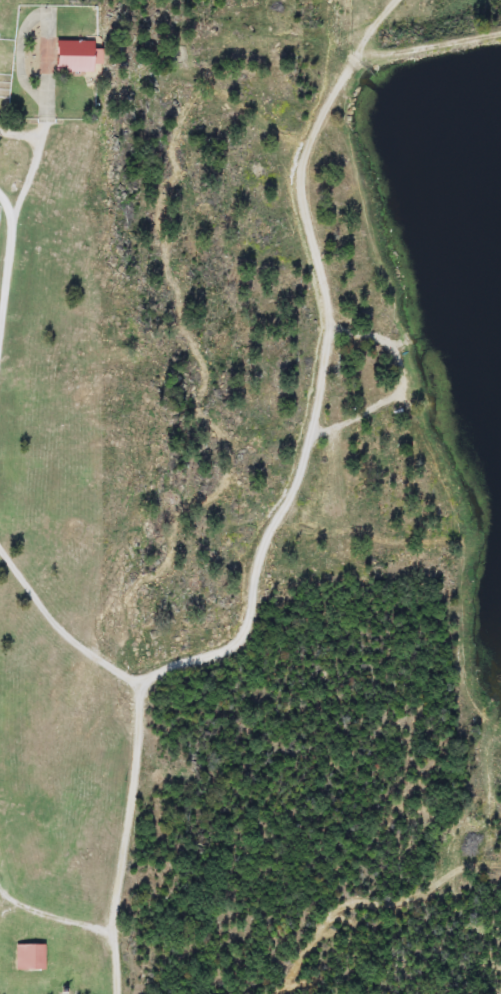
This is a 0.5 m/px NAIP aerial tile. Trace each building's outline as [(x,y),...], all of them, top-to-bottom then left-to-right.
[(56,72),(56,42),(94,42),(94,72),(56,72)] [(45,945),(45,971),(15,971),(15,945),(45,945)]
